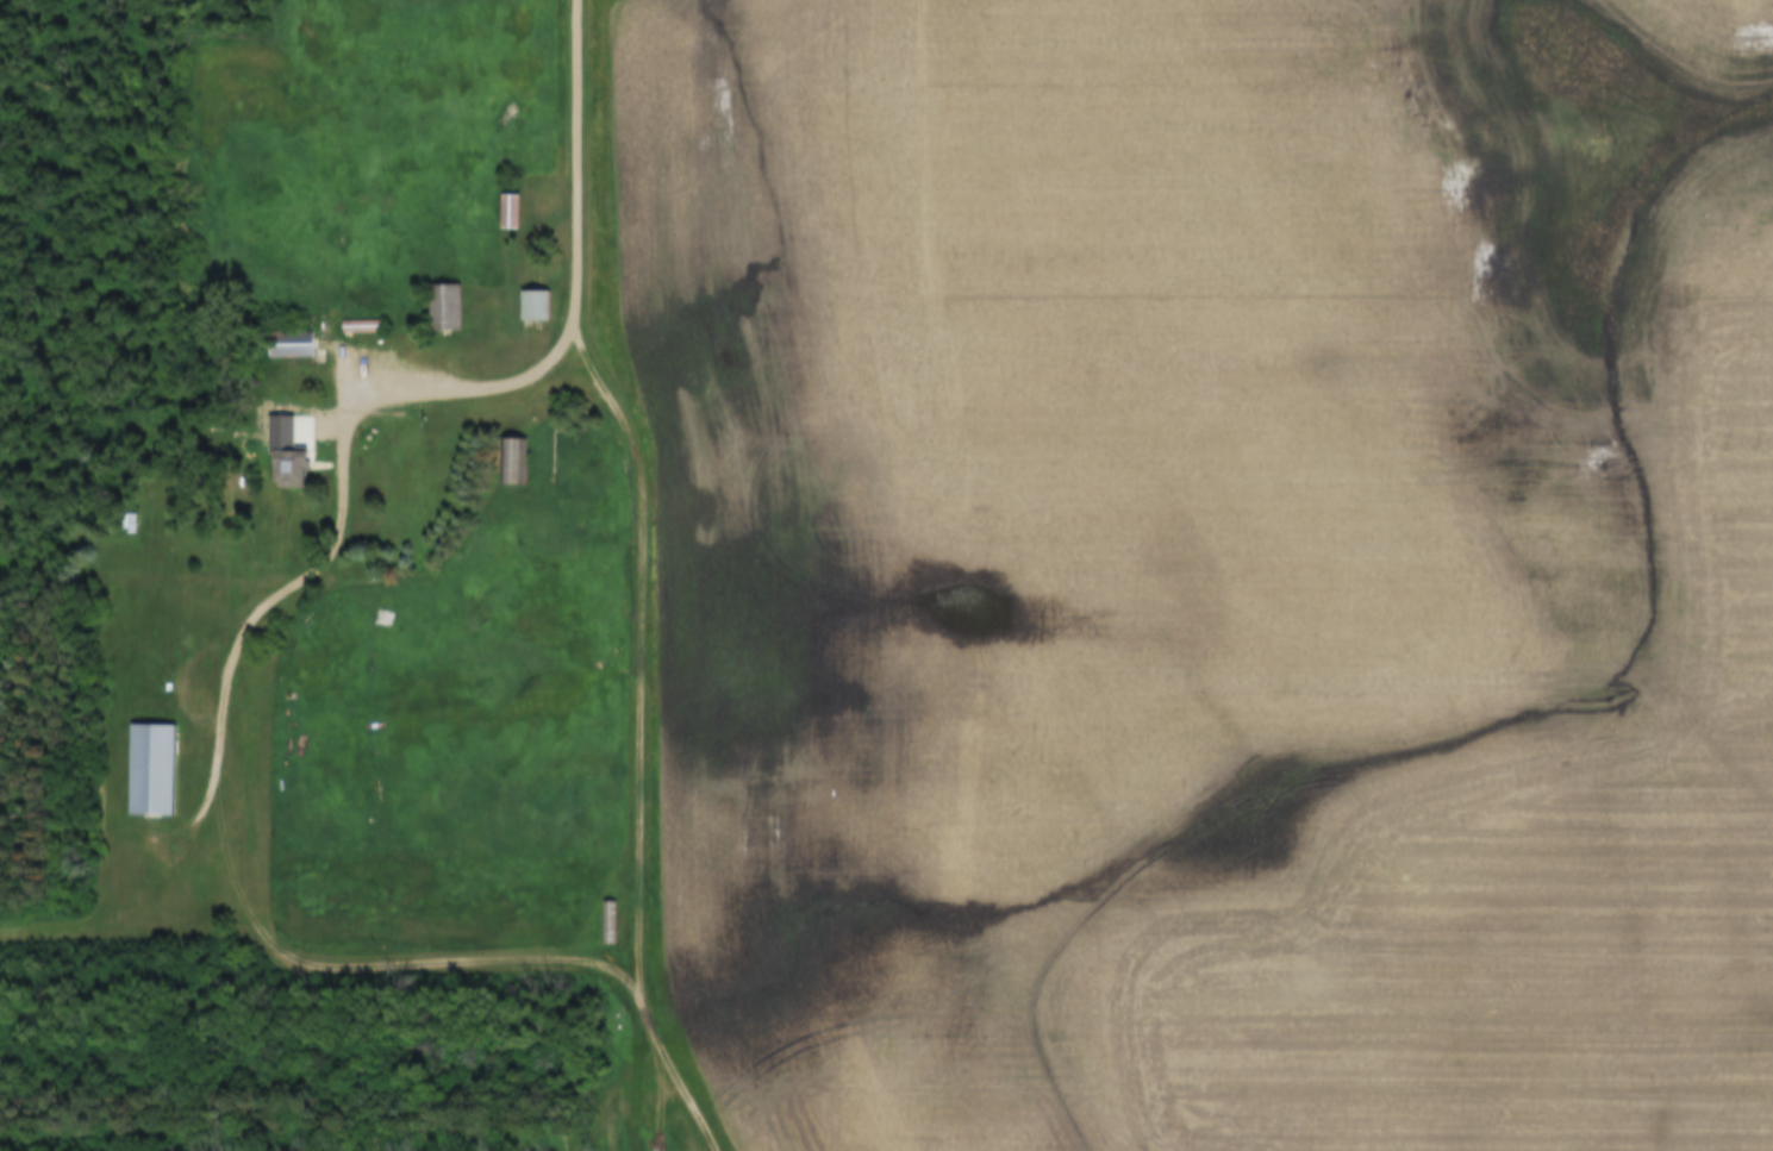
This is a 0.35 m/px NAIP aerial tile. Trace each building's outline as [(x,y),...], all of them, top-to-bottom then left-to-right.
[(516,195),(497,195),(497,230),(516,230),(516,195)] [(430,287),(431,331),(456,330),(455,286),(430,287)] [(516,292),(516,322),(545,322),(545,292),(516,292)] [(309,333),(263,333),(263,359),(309,359),(309,333)] [(497,486),(522,486),(522,439),(497,439),(497,486)] [(267,486),(301,486),(301,452),(267,452),(267,486)] [(130,536),(130,516),(120,516),(120,536),(130,536)] [(172,818),(173,726),(125,726),(123,818),(172,818)] [(601,944),(614,944),(614,900),(601,900),(601,944)]
